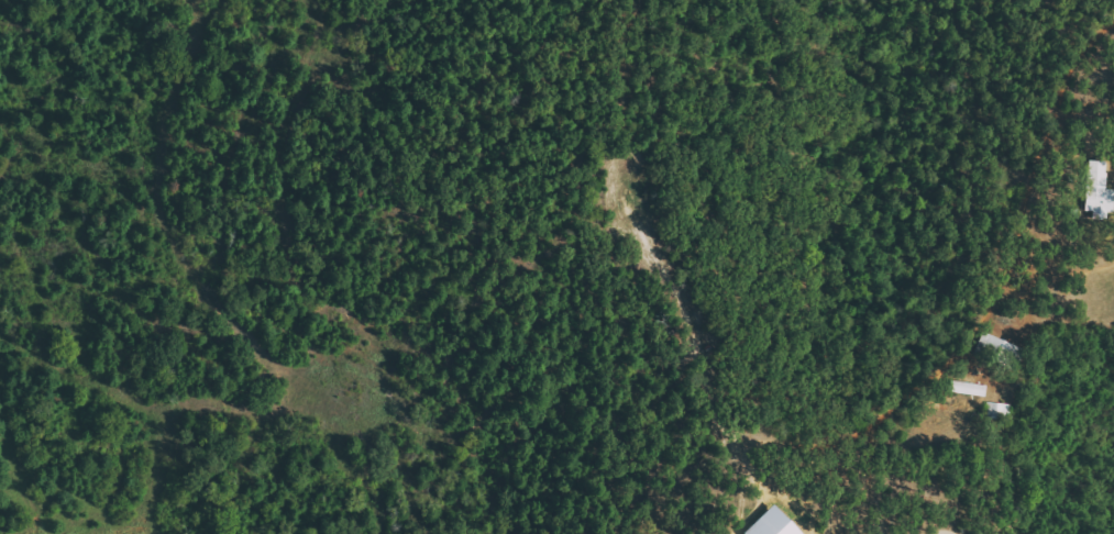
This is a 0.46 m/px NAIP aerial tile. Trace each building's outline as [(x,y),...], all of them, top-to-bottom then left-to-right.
[(1089,160),(1088,213),(1113,213),(1113,189),(1107,189),(1108,160),(1089,160)] [(982,346),(1017,359),(1022,346),(987,333),(982,346)] [(952,393),(987,395),(988,384),(953,381),(952,393)] [(777,504),(746,533),(806,533),(777,504)]
